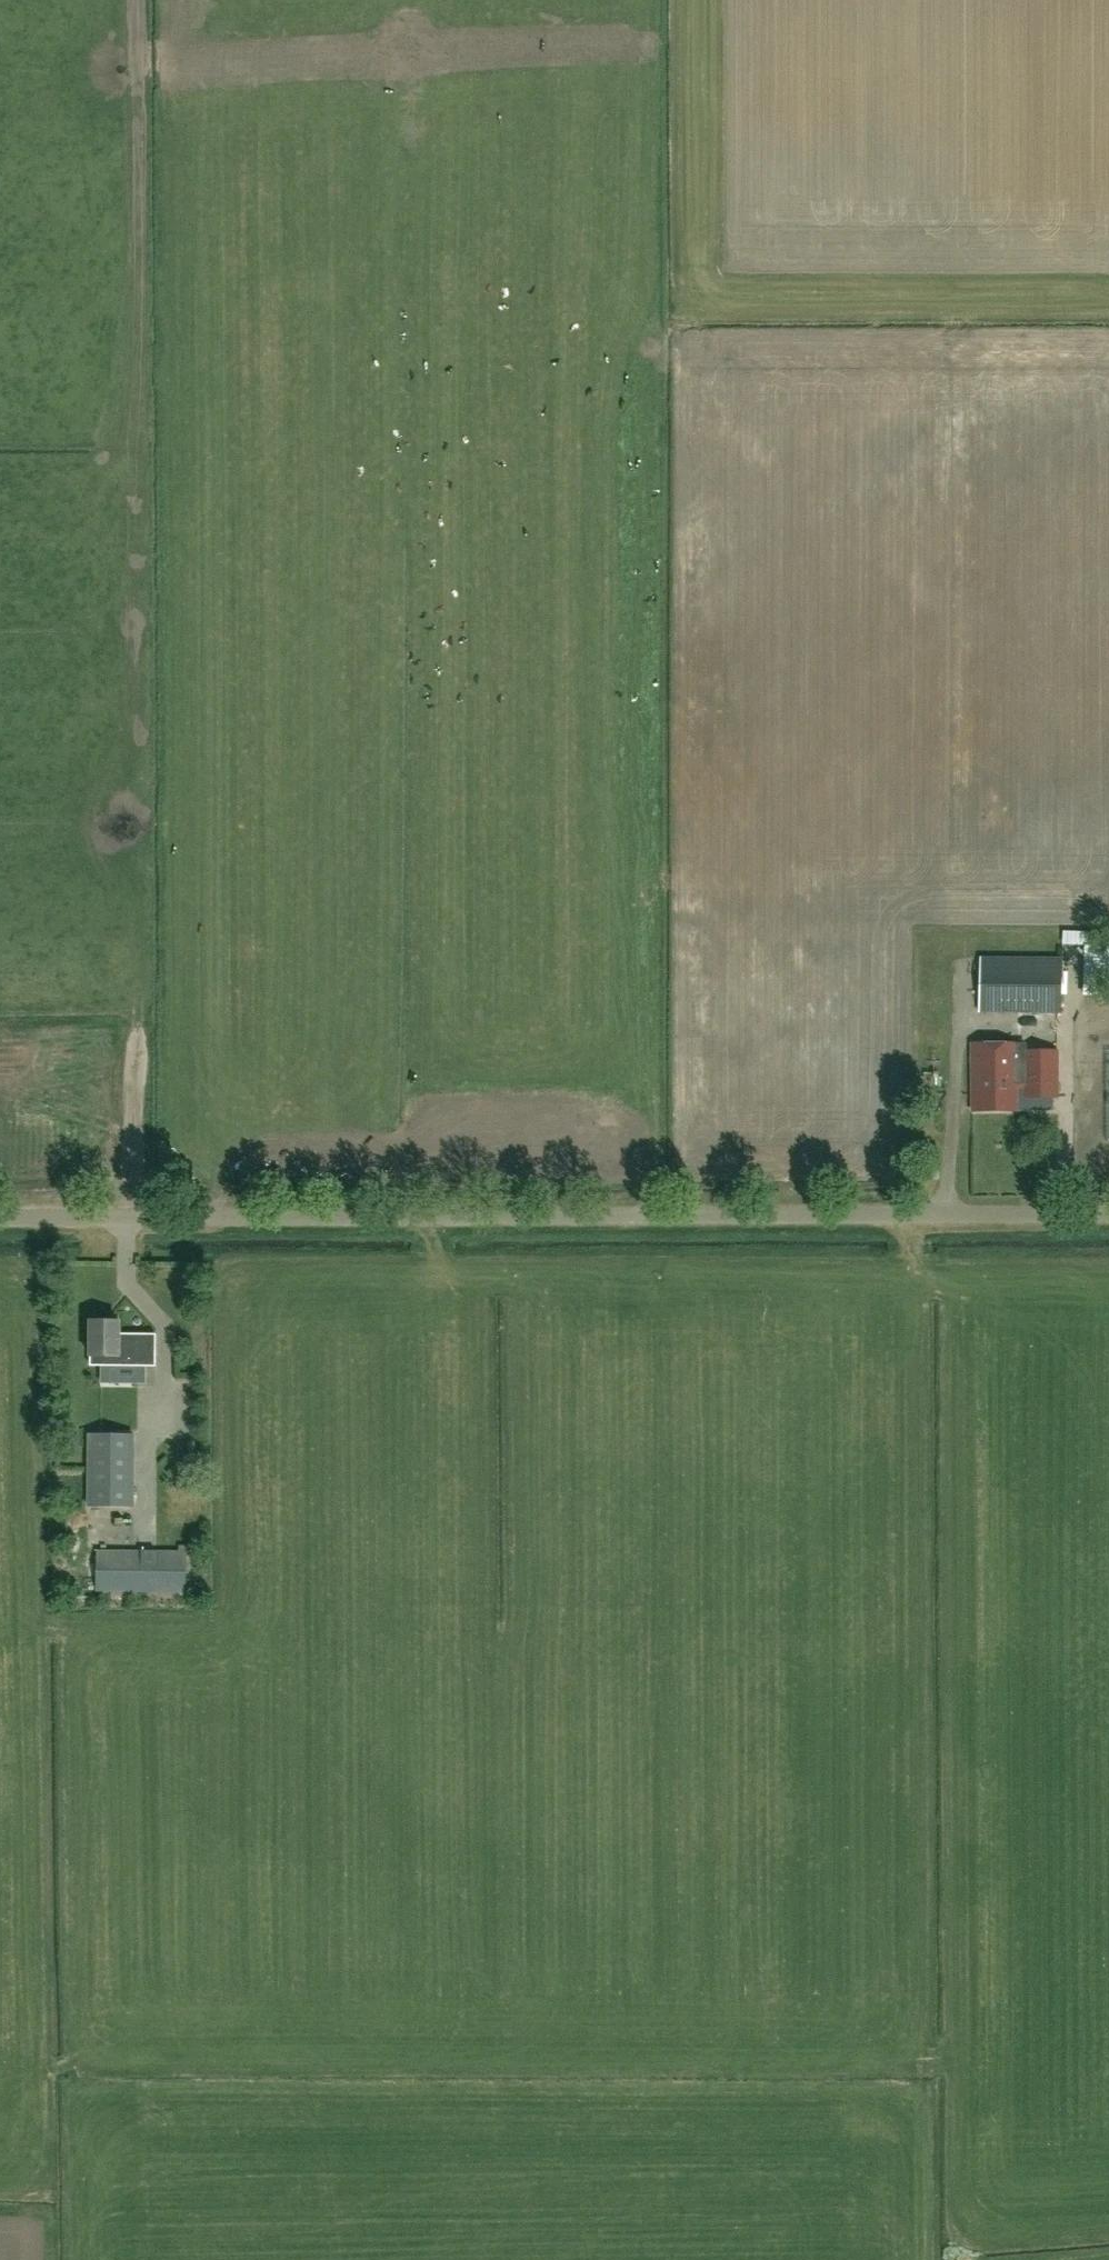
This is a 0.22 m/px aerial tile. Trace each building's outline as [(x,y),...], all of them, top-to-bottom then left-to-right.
[(1084,996),(1108,996),(1108,946),(1086,945),(1084,996)] [(980,959),(979,1013),(1061,1014),(1061,960),(980,959)] [(1057,1099),(1057,1052),(1023,1052),(1023,1079),(1018,1079),(1018,1044),(971,1044),(972,1112),(1019,1111),(1019,1090),(1023,1090),(1023,1099),(1057,1099)] [(91,1365),(119,1365),(156,1365),(156,1333),(120,1333),(120,1321),(91,1321),(91,1365)] [(111,1434),(111,1452),(89,1452),(89,1505),(133,1506),(134,1435),(111,1434)] [(98,1551),(97,1591),(186,1592),(187,1552),(98,1551)]
